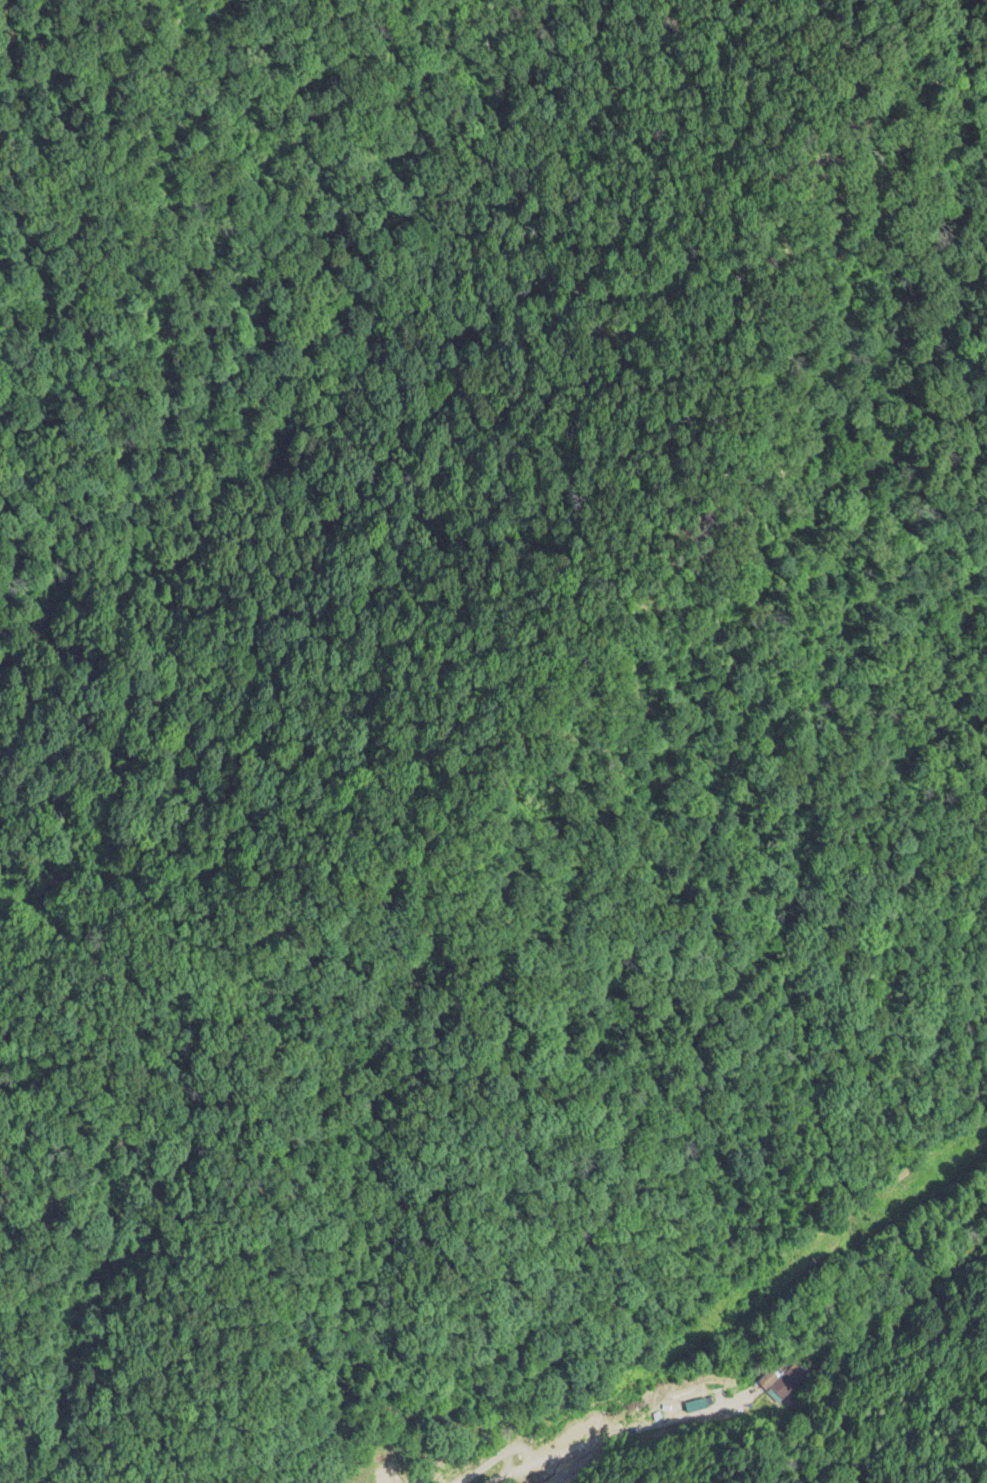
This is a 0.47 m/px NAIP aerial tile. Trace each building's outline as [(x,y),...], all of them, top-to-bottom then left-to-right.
[(775,1379),(769,1371),(756,1381),(772,1402),(796,1383),(786,1370),(775,1379)]
